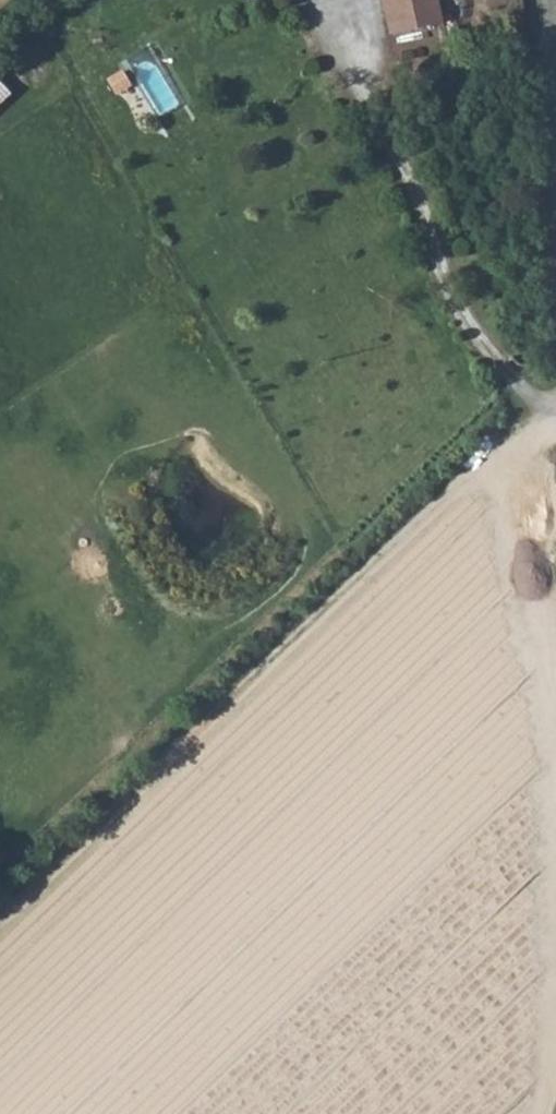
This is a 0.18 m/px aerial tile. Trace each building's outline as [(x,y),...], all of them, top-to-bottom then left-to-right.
[(444,22),(439,0),(383,0),(391,34),(444,22)] [(120,68),(104,77),(112,92),(128,83),(120,68)] [(182,110),(161,121),(166,130),(187,119),(182,110)]
